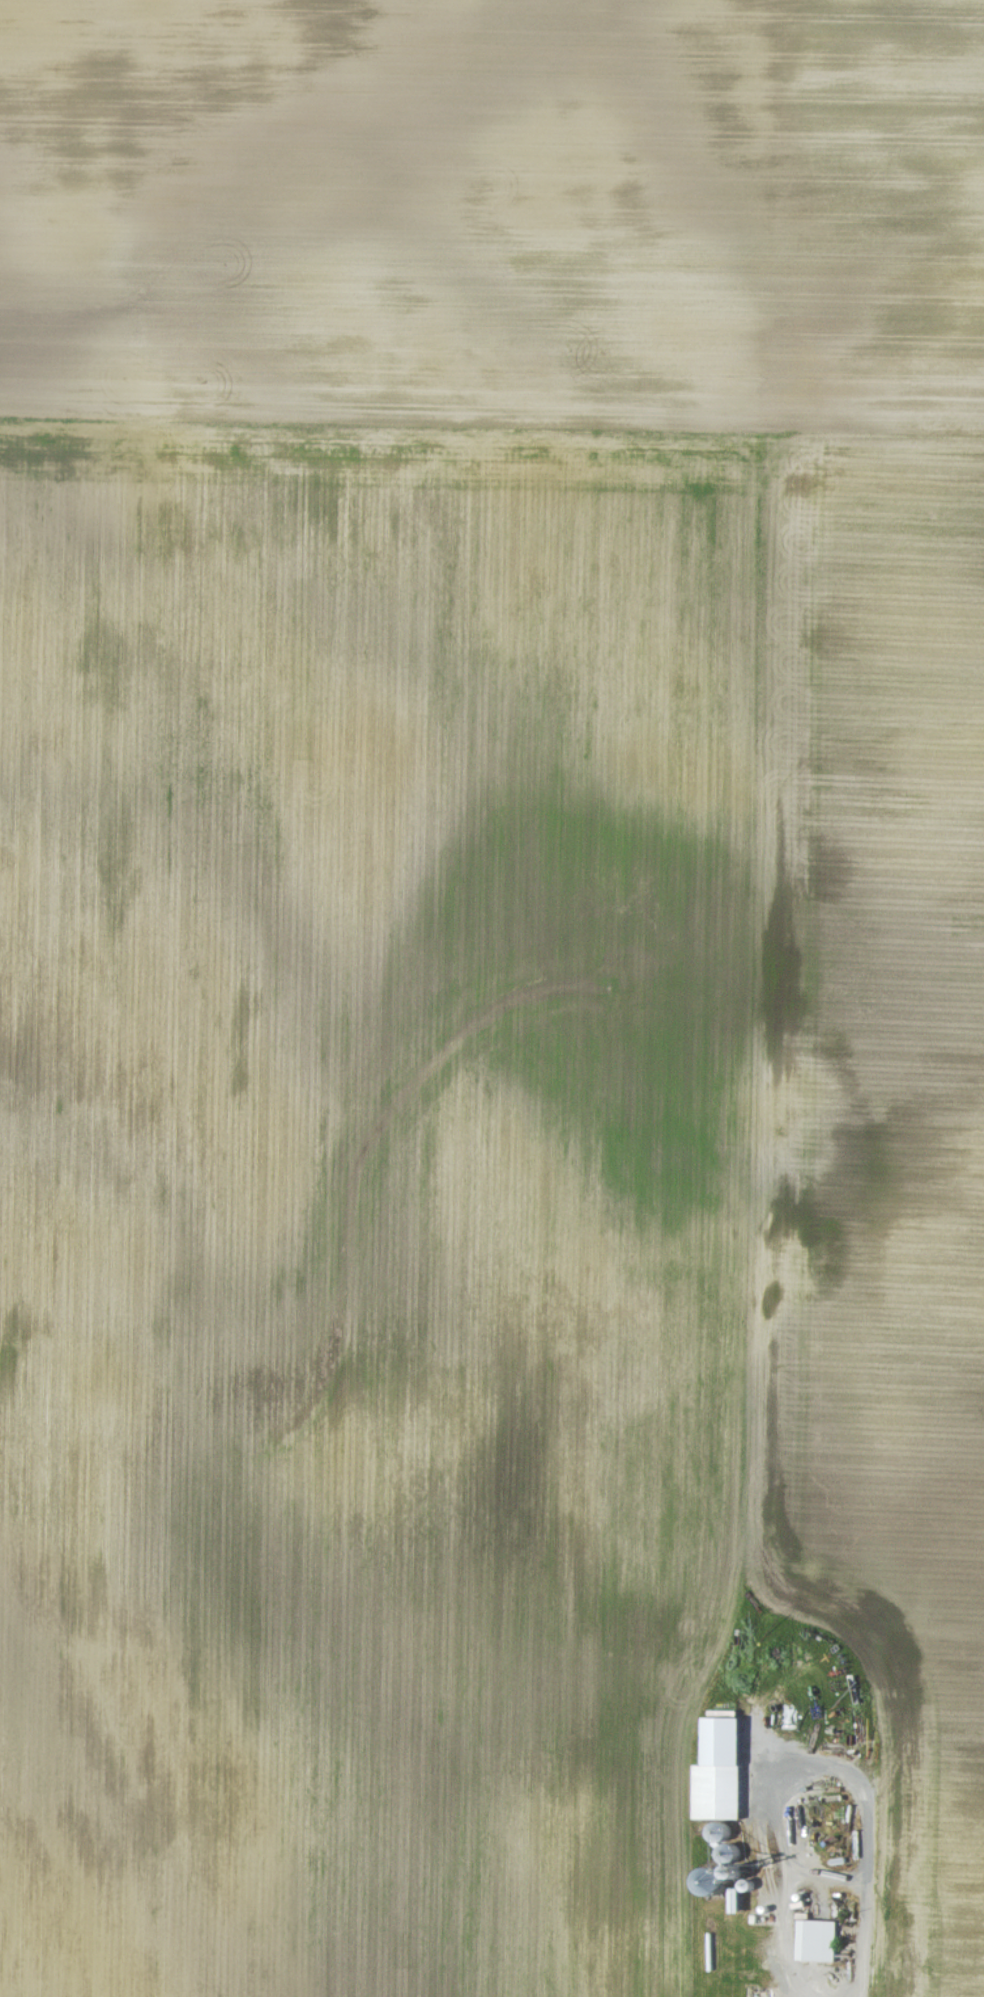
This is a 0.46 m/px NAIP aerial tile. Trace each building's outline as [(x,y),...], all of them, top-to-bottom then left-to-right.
[(837,1960),(839,1921),(803,1919),(801,1959),(837,1960)]
